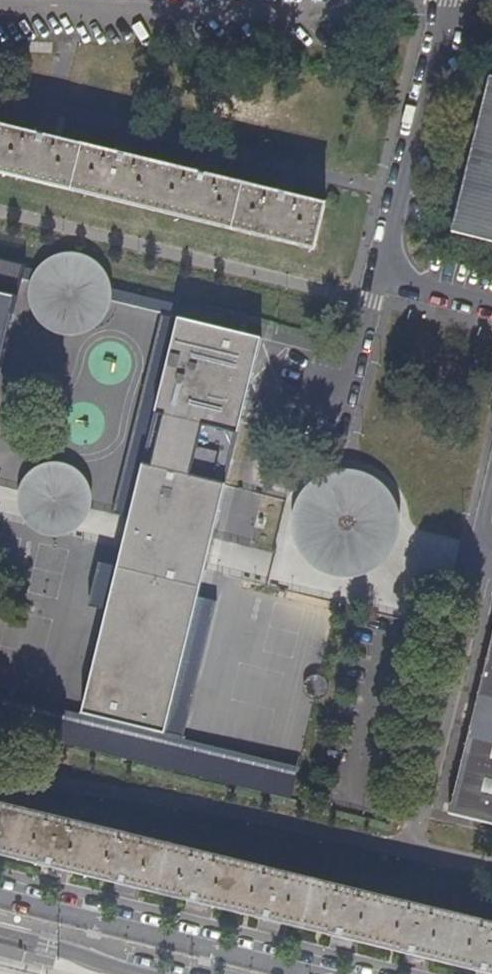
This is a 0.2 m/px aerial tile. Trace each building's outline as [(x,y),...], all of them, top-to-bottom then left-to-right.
[(476,74),(442,232),(491,243),(491,78),(476,74)] [(58,140),(61,128),(44,125),(41,136),(58,140)] [(316,251),(327,205),(292,197),(275,193),(216,178),(199,174),(134,158),(116,154),(58,140),(41,136),(0,126),(0,174),(316,251)] [(134,158),(136,147),(119,143),(116,154),(134,158)] [(216,178),(219,168),(201,163),(199,174),(216,178)] [(292,197),(295,187),(277,183),(275,193),(292,197)] [(22,284),(25,271),(0,265),(0,371),(22,284)] [(237,334),(239,321),(190,309),(113,291),(35,273),(25,271),(22,284),(112,305),(179,320),(237,334)] [(200,588),(208,556),(216,518),(225,521),(261,528),(268,497),(225,485),(229,465),(240,426),(252,375),(260,340),(237,334),(179,320),(139,482),(130,521),(112,595),(92,676),(84,712),(165,733),(182,660),(200,588)] [(21,483),(17,497),(19,511),(26,524),(38,533),(52,536),(66,535),(78,528),(87,516),(91,502),(89,488),(82,476),(71,467),(57,463),(43,465),(30,472),(21,483)] [(308,485),(295,503),(292,511),(291,518),(291,528),(292,536),(300,556),(316,570),(337,578),(358,577),(378,567),(392,551),(399,530),(397,509),(386,490),(369,476),(348,471),(326,474),(308,485)] [(232,572),(269,575),(270,551),(233,548),(232,572)] [(451,815),(491,825),(491,651),(451,815)] [(213,765),(212,786),(288,791),(290,770),(213,765)] [(0,806),(0,854),(45,865),(70,871),(116,883),(142,889),(190,901),(214,907),(260,918),(266,919),(284,924),(330,935),(356,940),(403,952),(428,958),(475,970),(491,973),(491,926),(0,806)] [(68,881),(70,871),(45,865),(42,875),(68,881)] [(141,899),(142,889),(116,883),(114,892),(141,899)] [(212,916),(214,907),(190,901),(188,910),(212,916)] [(284,924),(266,919),(260,918),(259,920),(258,927),(263,928),(272,930),(282,933),(284,924)] [(353,950),(356,940),(330,935),(329,944),(353,950)] [(426,968),(428,958),(403,952),(401,962),(426,968)]
